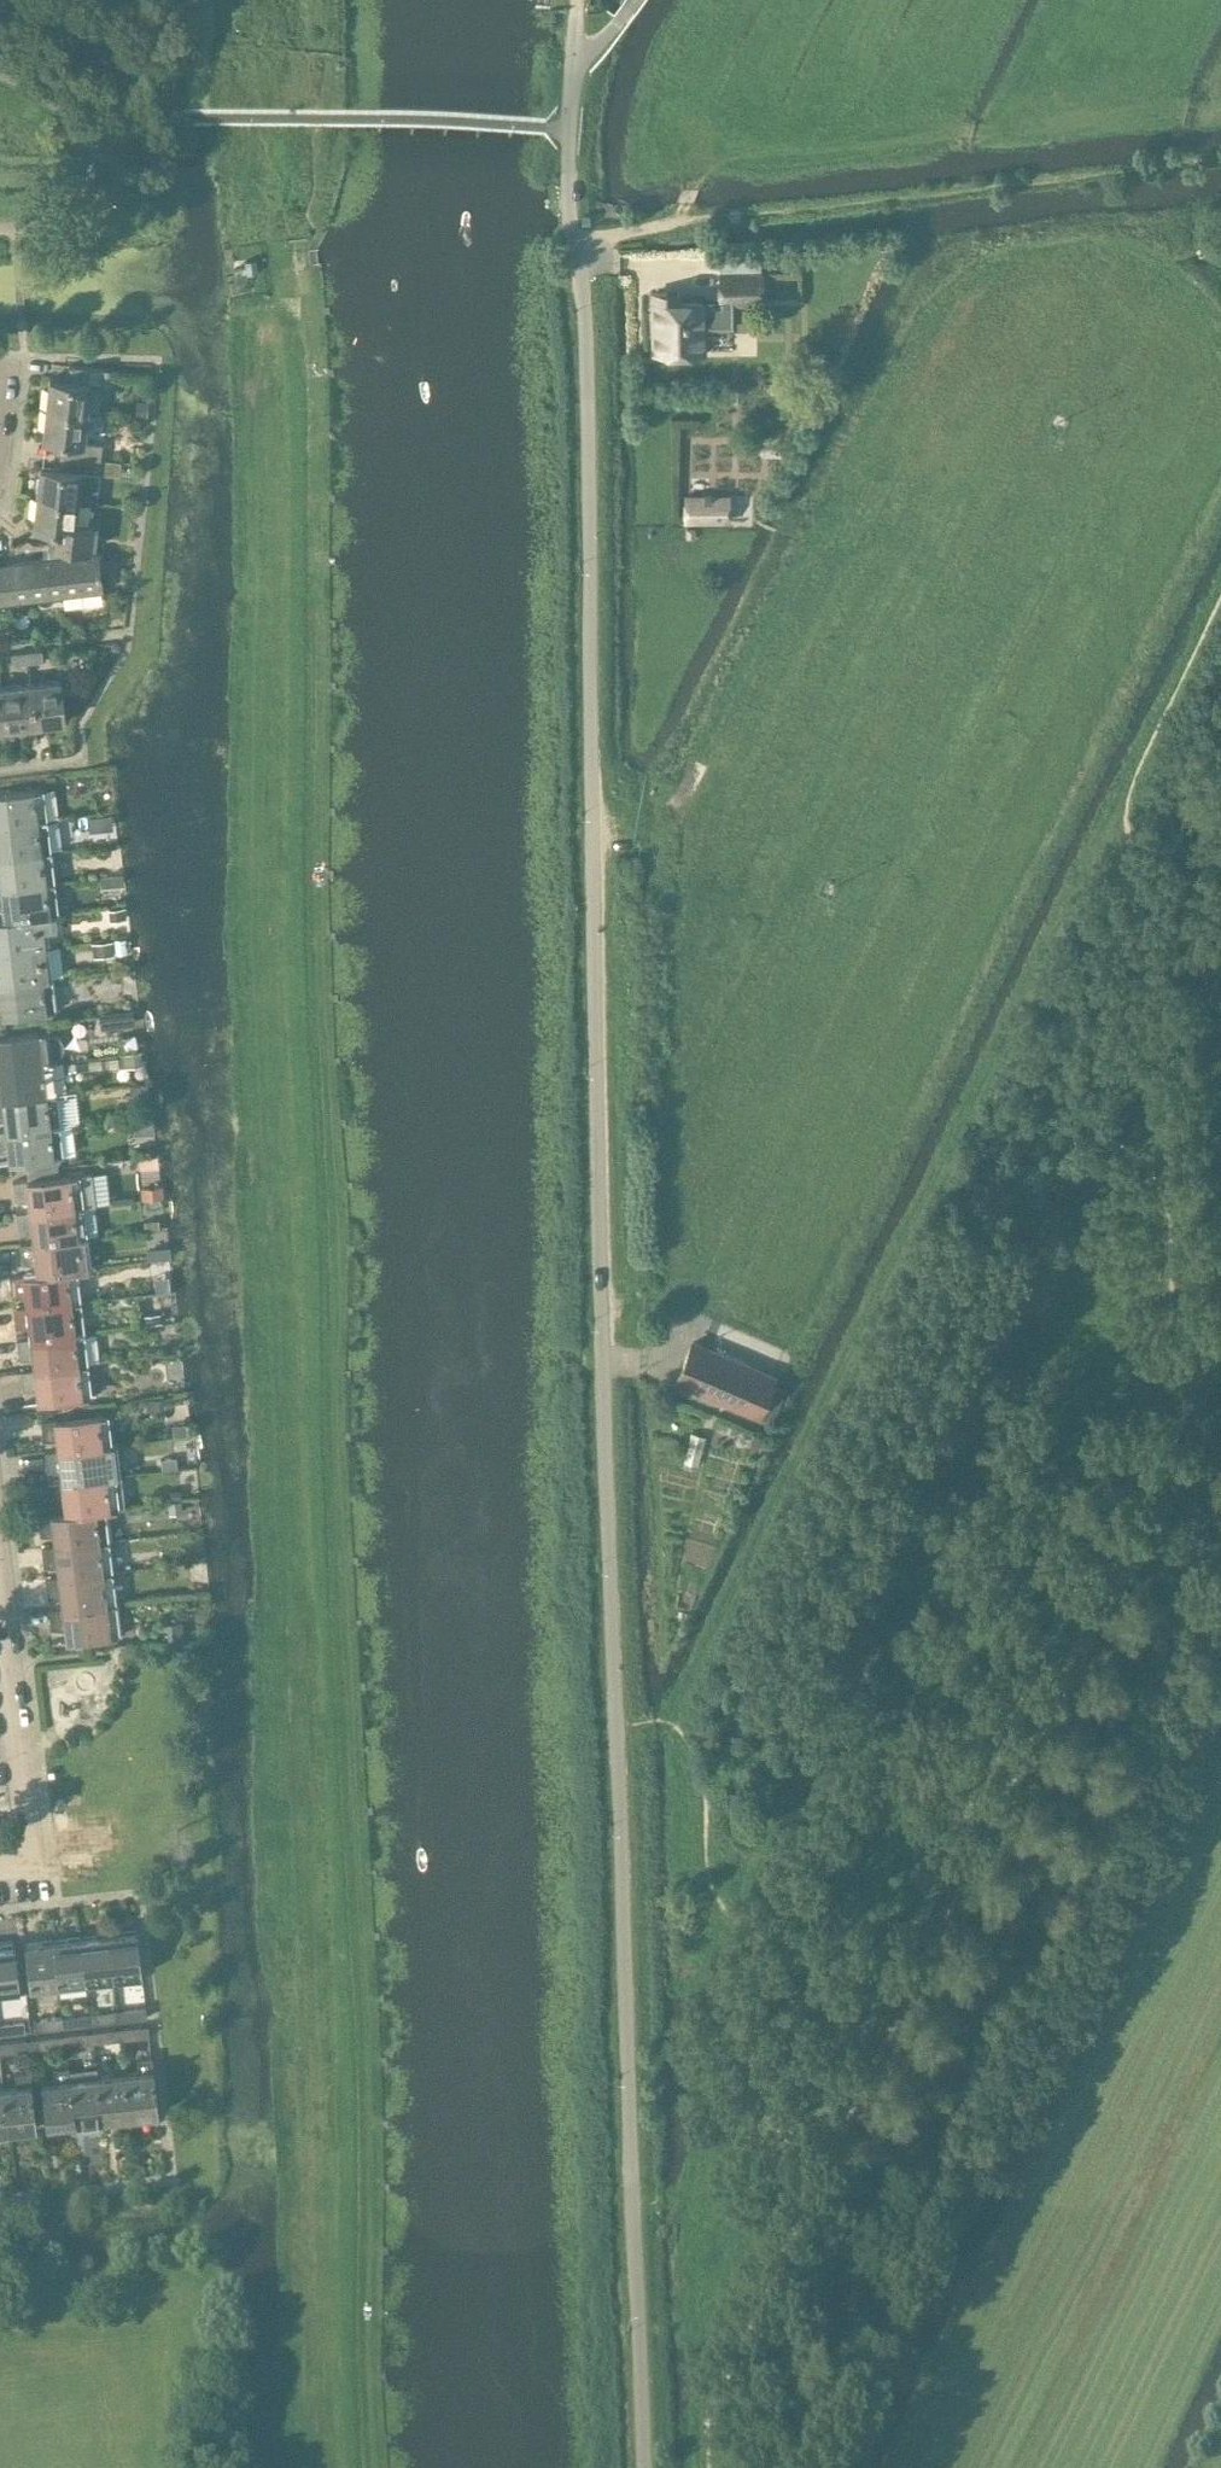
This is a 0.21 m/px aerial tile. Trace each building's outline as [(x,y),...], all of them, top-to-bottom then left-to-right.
[(720,273),(719,274),(719,301),(735,301),(735,305),(762,304),(761,273),(720,273)] [(667,292),(653,292),(653,352),(704,351),(704,330),(735,330),(735,305),(735,301),(719,301),(682,301),(682,292),(667,292)] [(49,377),(46,408),(88,413),(91,383),(108,385),(109,369),(71,365),(69,380),(49,377)] [(135,415),(147,417),(148,400),(137,399),(135,415)] [(63,440),(62,454),(111,459),(100,458),(102,443),(85,441),(88,413),(46,408),(42,438),(63,440)] [(40,466),(36,496),(78,501),(81,472),(110,475),(111,459),(62,454),(60,468),(40,466)] [(720,478),(719,504),(747,505),(747,478),(720,478)] [(49,537),(48,544),(92,548),(94,524),(76,522),(78,501),(36,496),(33,526),(50,528),(49,537)] [(103,588),(98,549),(92,550),(92,548),(48,544),(47,557),(0,563),(0,601),(103,588)] [(27,651),(28,662),(42,661),(41,649),(27,651)] [(13,664),(28,662),(27,651),(12,652),(13,664)] [(29,681),(35,723),(65,719),(60,677),(29,681)] [(5,727),(35,723),(29,681),(0,684),(5,727)] [(32,820),(47,819),(44,787),(0,792),(0,824),(32,820)] [(32,820),(0,824),(0,856),(46,850),(46,851),(51,850),(47,819),(32,820)] [(101,837),(102,846),(114,845),(113,835),(101,837)] [(0,887),(1,888),(50,882),(55,882),(51,850),(46,851),(46,850),(0,856),(0,881),(1,887),(0,887)] [(5,918),(41,914),(41,915),(55,913),(58,912),(55,882),(50,882),(1,888),(0,887),(0,909),(4,909),(5,918)] [(44,945),(44,946),(49,945),(49,944),(47,928),(57,927),(55,913),(41,915),(41,914),(5,918),(0,918),(0,951),(44,945)] [(92,943),(93,957),(114,954),(112,940),(92,943)] [(48,977),(53,977),(49,944),(49,945),(44,946),(44,945),(0,951),(0,982),(48,977)] [(122,980),(120,968),(110,970),(111,981),(122,980)] [(53,977),(48,977),(0,982),(0,1004),(1,1004),(2,1013),(0,1014),(0,1015),(57,1009),(53,977)] [(135,1023),(133,1009),(114,1011),(115,1026),(135,1023)] [(47,1061),(52,1061),(52,1060),(56,1059),(56,1056),(61,1054),(64,1047),(63,1041),(61,1038),(58,1035),(53,1034),(52,1029),(0,1035),(0,1066),(47,1061)] [(134,1053),(122,1054),(122,1056),(123,1065),(123,1068),(135,1066),(134,1053)] [(2,1098),(51,1093),(56,1093),(56,1092),(52,1062),(56,1061),(56,1059),(52,1060),(52,1061),(47,1061),(0,1066),(0,1088),(1,1089),(2,1098)] [(88,1060),(78,1061),(79,1070),(89,1069),(88,1060)] [(6,1129),(6,1130),(55,1124),(55,1125),(60,1124),(56,1092),(56,1093),(51,1093),(2,1098),(0,1098),(0,1119),(5,1120),(6,1129)] [(60,1124),(55,1125),(55,1124),(6,1130),(6,1129),(0,1130),(0,1150),(8,1151),(10,1160),(0,1161),(0,1163),(27,1160),(29,1169),(57,1166),(55,1157),(63,1156),(60,1124)] [(30,1210),(30,1211),(79,1205),(79,1206),(83,1205),(83,1204),(96,1203),(92,1172),(66,1175),(65,1169),(49,1171),(49,1177),(12,1181),(15,1200),(29,1201),(30,1210)] [(140,1188),(141,1200),(162,1197),(161,1185),(140,1188)] [(32,1232),(34,1242),(83,1237),(87,1237),(84,1205),(96,1204),(96,1203),(83,1204),(83,1205),(79,1206),(79,1205),(30,1211),(30,1210),(16,1212),(18,1231),(32,1232)] [(142,1218),(143,1229),(160,1227),(158,1216),(142,1218)] [(37,1273),(73,1269),(73,1270),(91,1267),(87,1237),(83,1237),(34,1242),(20,1244),(22,1262),(36,1263),(37,1273)] [(27,1306),(75,1300),(75,1301),(81,1300),(77,1270),(91,1268),(91,1267),(73,1270),(73,1269),(37,1273),(9,1276),(12,1295),(26,1296),(27,1306)] [(29,1327),(30,1337),(30,1338),(79,1332),(79,1333),(84,1332),(81,1300),(75,1301),(75,1300),(27,1306),(13,1307),(16,1326),(29,1327)] [(161,1321),(160,1313),(143,1315),(144,1323),(161,1321)] [(33,1359),(34,1368),(34,1369),(83,1363),(83,1364),(88,1363),(84,1332),(79,1333),(79,1332),(30,1338),(30,1337),(17,1339),(19,1358),(33,1359)] [(677,1379),(760,1414),(761,1409),(775,1415),(786,1388),(772,1382),(775,1376),(692,1341),(677,1379)] [(92,1394),(88,1363),(83,1364),(83,1363),(34,1369),(34,1368),(20,1370),(22,1389),(37,1390),(38,1399),(24,1401),(24,1403),(92,1394)] [(142,1401),(143,1410),(164,1408),(163,1397),(145,1399),(145,1400),(142,1401)] [(57,1440),(58,1449),(58,1450),(107,1444),(107,1445),(112,1444),(108,1412),(40,1420),(43,1439),(57,1440)] [(682,1462),(697,1465),(705,1435),(690,1432),(682,1462)] [(61,1471),(62,1480),(62,1481),(111,1475),(111,1476),(115,1475),(120,1474),(115,1474),(112,1444),(107,1445),(107,1444),(58,1450),(58,1449),(44,1451),(47,1470),(61,1471)] [(162,1469),(177,1467),(175,1457),(160,1459),(162,1469)] [(64,1502),(66,1512),(66,1513),(101,1508),(101,1509),(119,1506),(119,1505),(123,1505),(120,1474),(115,1475),(111,1476),(111,1475),(62,1481),(62,1480),(48,1482),(50,1501),(64,1502)] [(169,1489),(170,1499),(181,1498),(180,1489),(169,1489)] [(168,1502),(169,1513),(182,1512),(181,1501),(168,1502)] [(55,1545),(104,1539),(104,1540),(108,1539),(105,1509),(124,1507),(123,1505),(119,1505),(119,1506),(101,1509),(101,1508),(66,1513),(66,1512),(37,1515),(40,1535),(54,1535),(55,1545)] [(58,1566),(59,1576),(108,1571),(112,1571),(112,1569),(108,1539),(104,1540),(104,1539),(55,1545),(41,1546),(43,1566),(58,1566)] [(62,1607),(62,1608),(111,1602),(116,1602),(116,1601),(112,1569),(112,1571),(108,1571),(59,1576),(45,1578),(47,1597),(61,1598),(62,1607)] [(52,1642),(120,1633),(116,1601),(116,1602),(111,1602),(62,1608),(62,1607),(49,1609),(51,1628),(65,1629),(66,1639),(52,1641),(52,1642)] [(166,1623),(168,1641),(184,1640),(182,1622),(166,1623)] [(107,1933),(112,1978),(142,1974),(136,1929),(107,1933)] [(80,1936),(85,1981),(112,1978),(107,1933),(80,1936)] [(53,1940),(58,1984),(85,1981),(80,1936),(53,1940)] [(29,1988),(58,1984),(53,1940),(23,1944),(29,1988)] [(20,1989),(15,1944),(0,1946),(0,1991),(20,1989)] [(116,2010),(117,2021),(146,2017),(145,2006),(116,2010)] [(89,2013),(90,2024),(117,2021),(116,2010),(89,2013)] [(62,2016),(63,2027),(90,2024),(89,2013),(62,2016)] [(33,2019),(35,2030),(63,2027),(62,2016),(33,2019)] [(25,2031),(24,2020),(0,2023),(0,2034),(25,2031)] [(118,2028),(119,2039),(148,2036),(147,2025),(118,2028)] [(92,2032),(93,2042),(119,2039),(118,2028),(92,2032)] [(64,2035),(66,2046),(93,2042),(92,2032),(64,2035)] [(30,2039),(32,2050),(66,2046),(64,2035),(30,2039)] [(32,2050),(30,2039),(0,2042),(0,2053),(32,2050)] [(123,2071),(129,2116),(158,2112),(151,2055),(136,2056),(137,2069),(123,2071)] [(40,2081),(45,2126),(75,2122),(70,2078),(69,2078),(68,2065),(55,2067),(56,2079),(40,2081)] [(2,2085),(8,2130),(36,2126),(29,2069),(14,2071),(16,2084),(2,2085)] [(97,2074),(102,2119),(129,2116),(123,2071),(97,2074)] [(70,2078),(75,2122),(102,2119),(97,2074),(70,2078)]
